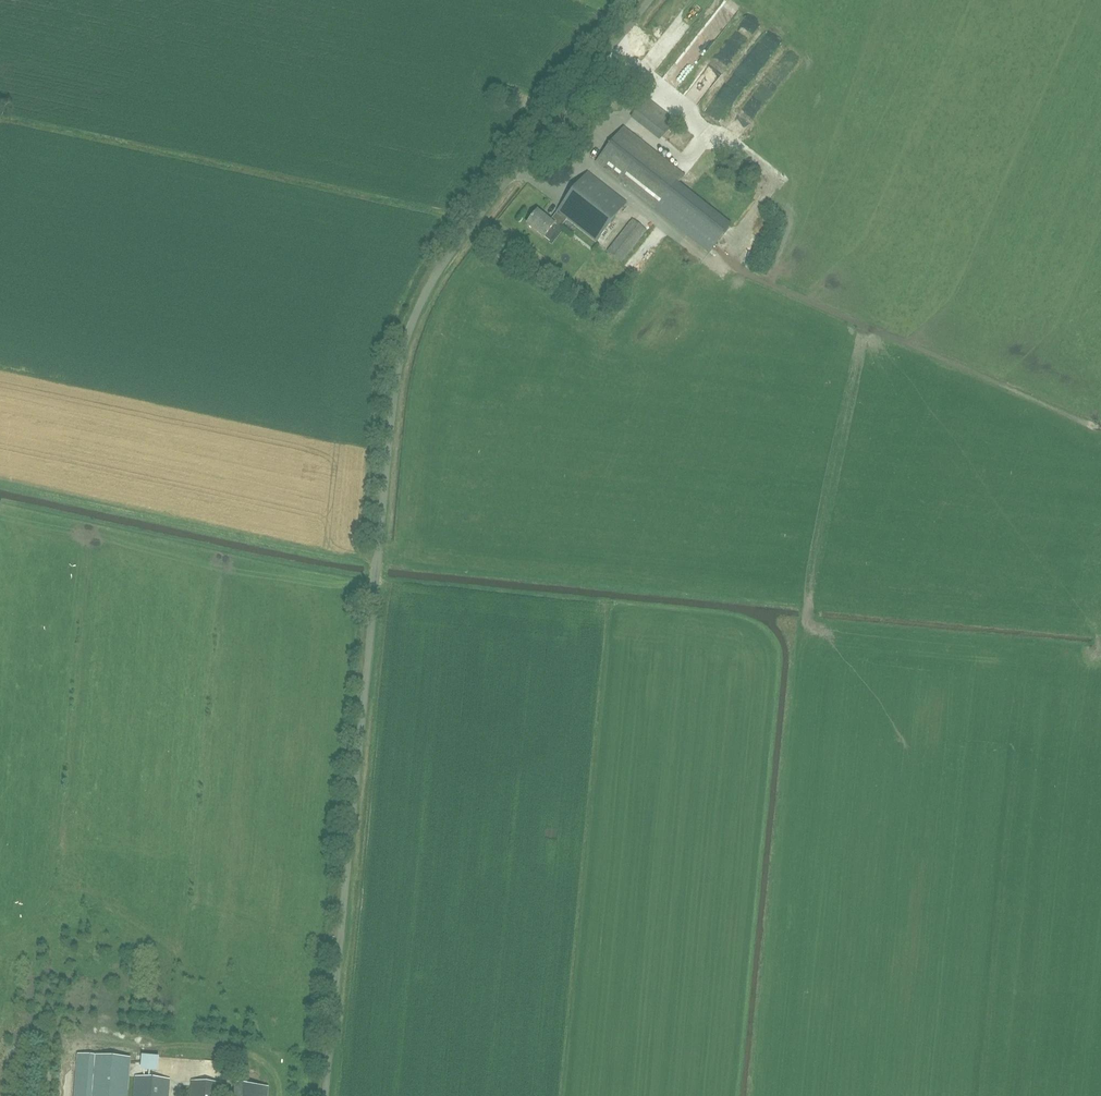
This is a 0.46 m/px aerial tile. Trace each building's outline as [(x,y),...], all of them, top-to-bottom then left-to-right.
[(500,86),(496,98),(514,104),(518,92),(500,86)] [(676,105),(684,108),(688,99),(680,95),(676,105)] [(634,114),(663,137),(675,121),(646,99),(634,114)] [(596,163),(657,211),(710,252),(730,227),(677,185),(685,176),(623,128),(596,163)] [(596,242),(626,203),(588,173),(557,212),(558,212),(550,222),(538,212),(527,225),(544,238),(554,225),(558,228),(566,219),(596,242)] [(626,263),(649,229),(634,219),(611,253),(626,263)] [(636,273),(670,238),(661,228),(626,264),(636,273)] [(740,239),(735,245),(745,253),(750,247),(740,239)] [(95,1056),(77,1055),(74,1095),(126,1095),(129,1059),(95,1056)] [(169,1079),(135,1077),(133,1095),(167,1095),(169,1079)] [(190,1095),(220,1095),(221,1084),(191,1081),(190,1095)] [(268,1088),(235,1085),(234,1095),(267,1095),(268,1088)]
